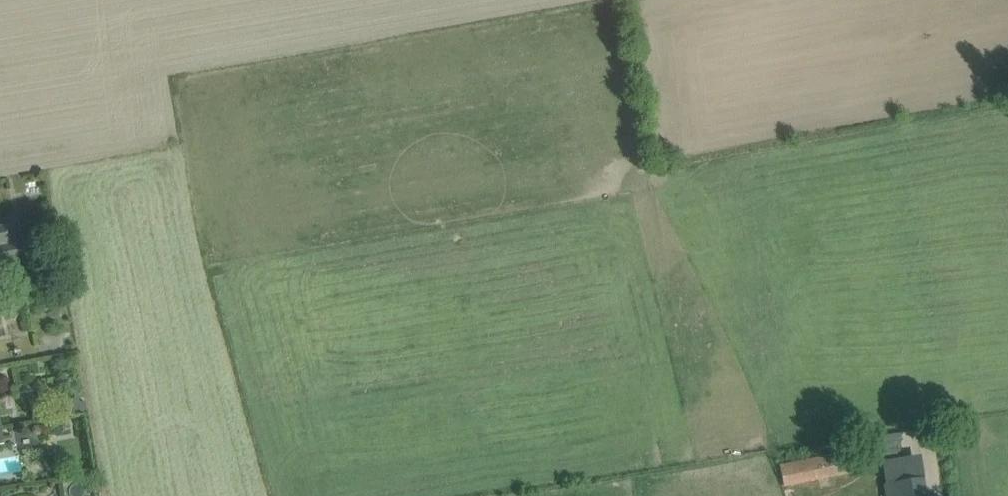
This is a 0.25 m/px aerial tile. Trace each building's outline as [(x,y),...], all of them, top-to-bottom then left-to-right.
[(16,243),(13,224),(0,227),(0,246),(16,243)] [(0,246),(0,264),(19,260),(16,243),(0,246)] [(851,451),(778,465),(783,487),(855,473),(851,451)] [(883,484),(885,495),(927,495),(925,478),(883,484)]
